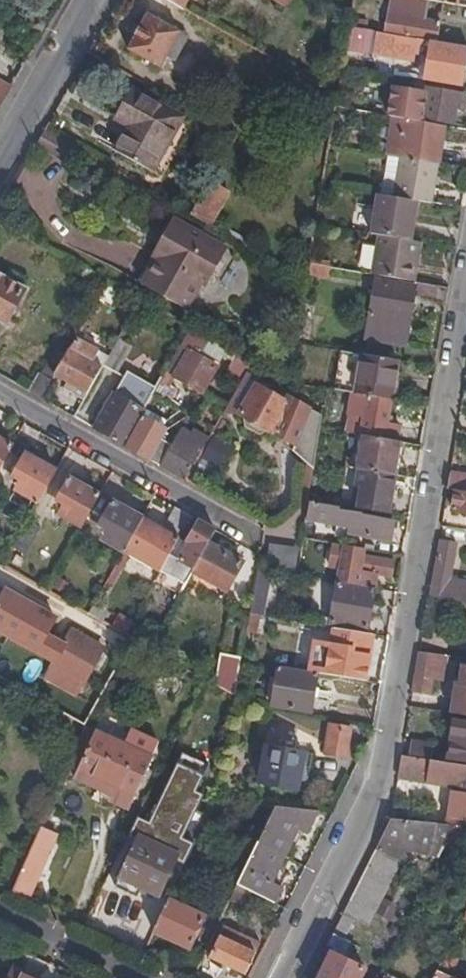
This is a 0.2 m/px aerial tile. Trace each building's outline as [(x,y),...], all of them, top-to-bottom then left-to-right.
[(186,10),(190,0),(168,0),(186,10)] [(440,22),(428,20),(430,3),(412,0),(388,0),(382,35),(419,42),(436,45),(440,22)] [(155,18),(146,15),(128,51),(162,69),(168,57),(181,32),(155,18)] [(354,21),(352,30),(369,33),(370,23),(354,21)] [(369,33),(352,30),(348,53),(375,58),(378,35),(369,33)] [(191,37),(181,32),(168,57),(177,62),(191,37)] [(382,35),(378,35),(375,58),(414,65),(419,42),(382,35)] [(427,46),(421,79),(462,85),(465,65),(465,53),(427,46)] [(17,86),(0,76),(0,115),(17,86)] [(390,118),(402,121),(414,123),(414,119),(454,125),(456,110),(464,111),(465,99),(465,96),(419,88),(418,95),(395,91),(390,118)] [(192,127),(131,92),(112,127),(126,136),(117,153),(161,178),(192,127)] [(402,121),(395,160),(402,161),(436,167),(443,128),(414,123),(402,121)] [(46,130),(37,146),(70,165),(79,150),(46,130)] [(425,205),(435,206),(440,167),(436,167),(402,161),(397,200),(425,205)] [(209,184),(191,216),(211,227),(228,195),(209,184)] [(397,200),(381,198),(374,237),(381,238),(382,239),(417,245),(425,205),(397,200)] [(165,246),(156,260),(142,286),(185,311),(199,284),(205,288),(225,251),(171,220),(158,243),(165,246)] [(416,285),(418,285),(425,246),(423,246),(417,245),(382,239),(381,238),(374,278),(416,285)] [(150,256),(156,260),(165,246),(158,243),(150,256)] [(332,271),(311,268),(309,276),(331,279),(332,271)] [(0,275),(0,318),(7,322),(26,289),(0,275)] [(446,308),(449,290),(418,285),(416,285),(416,288),(374,281),(367,316),(376,318),(370,351),(401,356),(413,302),(446,308)] [(122,289),(110,282),(100,299),(112,306),(122,289)] [(210,339),(193,329),(182,348),(200,359),(210,339)] [(133,345),(121,338),(107,363),(119,371),(133,345)] [(72,393),(86,401),(104,368),(105,368),(96,363),(102,351),(79,339),(73,349),(72,349),(58,374),(57,376),(76,387),(72,393)] [(200,359),(182,348),(167,375),(175,380),(202,394),(216,367),(200,359)] [(245,374),(251,363),(231,351),(225,362),(245,374)] [(389,402),(396,363),(359,357),(352,395),(354,396),(389,402)] [(30,392),(43,400),(57,376),(58,374),(45,366),(30,392)] [(175,380),(167,375),(156,394),(164,399),(175,380)] [(239,414),(281,438),(288,397),(287,396),(285,402),(256,385),(239,414)] [(118,394),(98,431),(126,447),(142,418),(146,411),(118,394)] [(389,402),(354,396),(351,417),(338,415),(336,428),(364,433),(363,438),(395,443),(398,426),(385,423),(389,402)] [(288,397),(281,438),(291,444),(310,408),(288,397)] [(126,447),(151,462),(165,435),(166,432),(142,418),(126,447)] [(151,462),(187,482),(201,455),(165,435),(151,462)] [(363,438),(357,437),(353,461),(360,462),(363,438)] [(348,460),(346,472),(363,475),(395,480),(401,444),(395,443),(363,438),(360,462),(353,461),(348,460)] [(14,447),(0,439),(0,472),(14,447)] [(38,505),(57,471),(25,454),(13,476),(19,481),(13,491),(38,505)] [(448,491),(455,492),(465,493),(465,473),(452,471),(448,491)] [(389,515),(395,480),(363,475),(358,503),(352,502),(352,509),(389,515)] [(56,515),(80,529),(99,495),(68,478),(56,500),(62,505),(56,515)] [(465,512),(465,493),(455,492),(453,510),(465,512)] [(123,553),(142,519),(112,503),(99,525),(107,530),(100,540),(123,553)] [(400,520),(325,509),(323,526),(344,530),(344,524),(358,527),(357,535),(396,542),(400,520)] [(165,532),(142,519),(123,553),(110,577),(118,582),(131,556),(160,574),(161,573),(171,556),(192,518),(178,510),(165,532)] [(209,543),(216,532),(196,520),(185,541),(189,544),(181,562),(194,569),(209,543)] [(28,521),(11,552),(27,561),(42,530),(28,521)] [(189,544),(185,541),(175,558),(181,562),(189,544)] [(430,599),(465,604),(465,584),(453,582),(458,547),(439,542),(430,599)] [(243,563),(209,543),(194,569),(193,571),(226,589),(243,563)] [(363,552),(332,546),(328,569),(339,571),(337,585),(374,591),(375,579),(390,582),(394,564),(362,559),(363,552)] [(175,558),(171,556),(161,573),(185,586),(189,579),(193,571),(194,569),(181,562),(175,558)] [(220,598),(226,589),(193,571),(189,579),(220,598)] [(160,574),(155,583),(179,596),(185,586),(161,573),(160,574)] [(374,591),(337,585),(329,626),(367,633),(374,591)] [(94,606),(88,616),(101,623),(107,614),(94,606)] [(106,653),(73,633),(54,667),(56,669),(50,680),(78,697),(84,684),(88,686),(106,653)] [(370,659),(374,640),(335,633),(330,662),(346,665),(347,663),(348,655),(370,659)] [(451,657),(421,653),(414,692),(430,695),(434,675),(448,677),(451,657)] [(348,655),(347,663),(368,667),(370,659),(348,655)] [(236,699),(242,665),(221,662),(218,689),(228,695),(236,699)] [(309,711),(316,670),(276,663),(269,703),(309,711)] [(455,711),(465,713),(465,665),(460,665),(455,711)] [(234,711),(236,701),(236,699),(228,695),(224,704),(234,711)] [(453,723),(448,760),(465,763),(465,725),(453,723)] [(153,757),(97,729),(74,777),(115,797),(113,803),(128,809),(153,757)] [(349,735),(328,731),(325,755),(345,759),(349,735)] [(412,758),(432,761),(436,739),(416,736),(412,758)] [(295,791),(301,749),(264,743),(257,785),(295,791)] [(402,757),(399,779),(452,786),(451,796),(458,797),(455,827),(465,828),(465,767),(432,761),(412,758),(402,757)] [(449,826),(455,827),(458,797),(451,796),(449,826)] [(256,849),(283,861),(297,834),(308,838),(320,814),(275,809),(260,840),(256,849)] [(449,826),(392,820),(378,850),(402,862),(410,845),(431,848),(431,839),(448,841),(455,827),(449,826)] [(12,891),(30,900),(62,831),(54,827),(44,822),(26,861),(12,891)] [(465,838),(465,828),(455,827),(448,841),(465,843),(465,838)] [(140,890),(159,898),(179,857),(141,840),(122,882),(140,890)] [(257,898),(274,906),(280,891),(271,887),(283,861),(256,849),(236,888),(257,898)] [(402,862),(378,850),(352,903),(377,917),(404,863),(402,862)] [(0,875),(0,886),(12,891),(26,861),(9,853),(0,875)] [(116,893),(134,902),(140,890),(122,882),(116,893)] [(236,888),(229,902),(250,912),(257,898),(236,888)] [(153,911),(159,898),(140,890),(134,902),(153,911)] [(170,903),(155,934),(190,951),(206,920),(170,903)] [(328,953),(332,954),(320,977),(360,977),(364,969),(350,963),(356,951),(345,946),(358,920),(372,927),(377,917),(352,903),(328,953)] [(262,946),(225,929),(209,959),(247,977),(262,946)]
